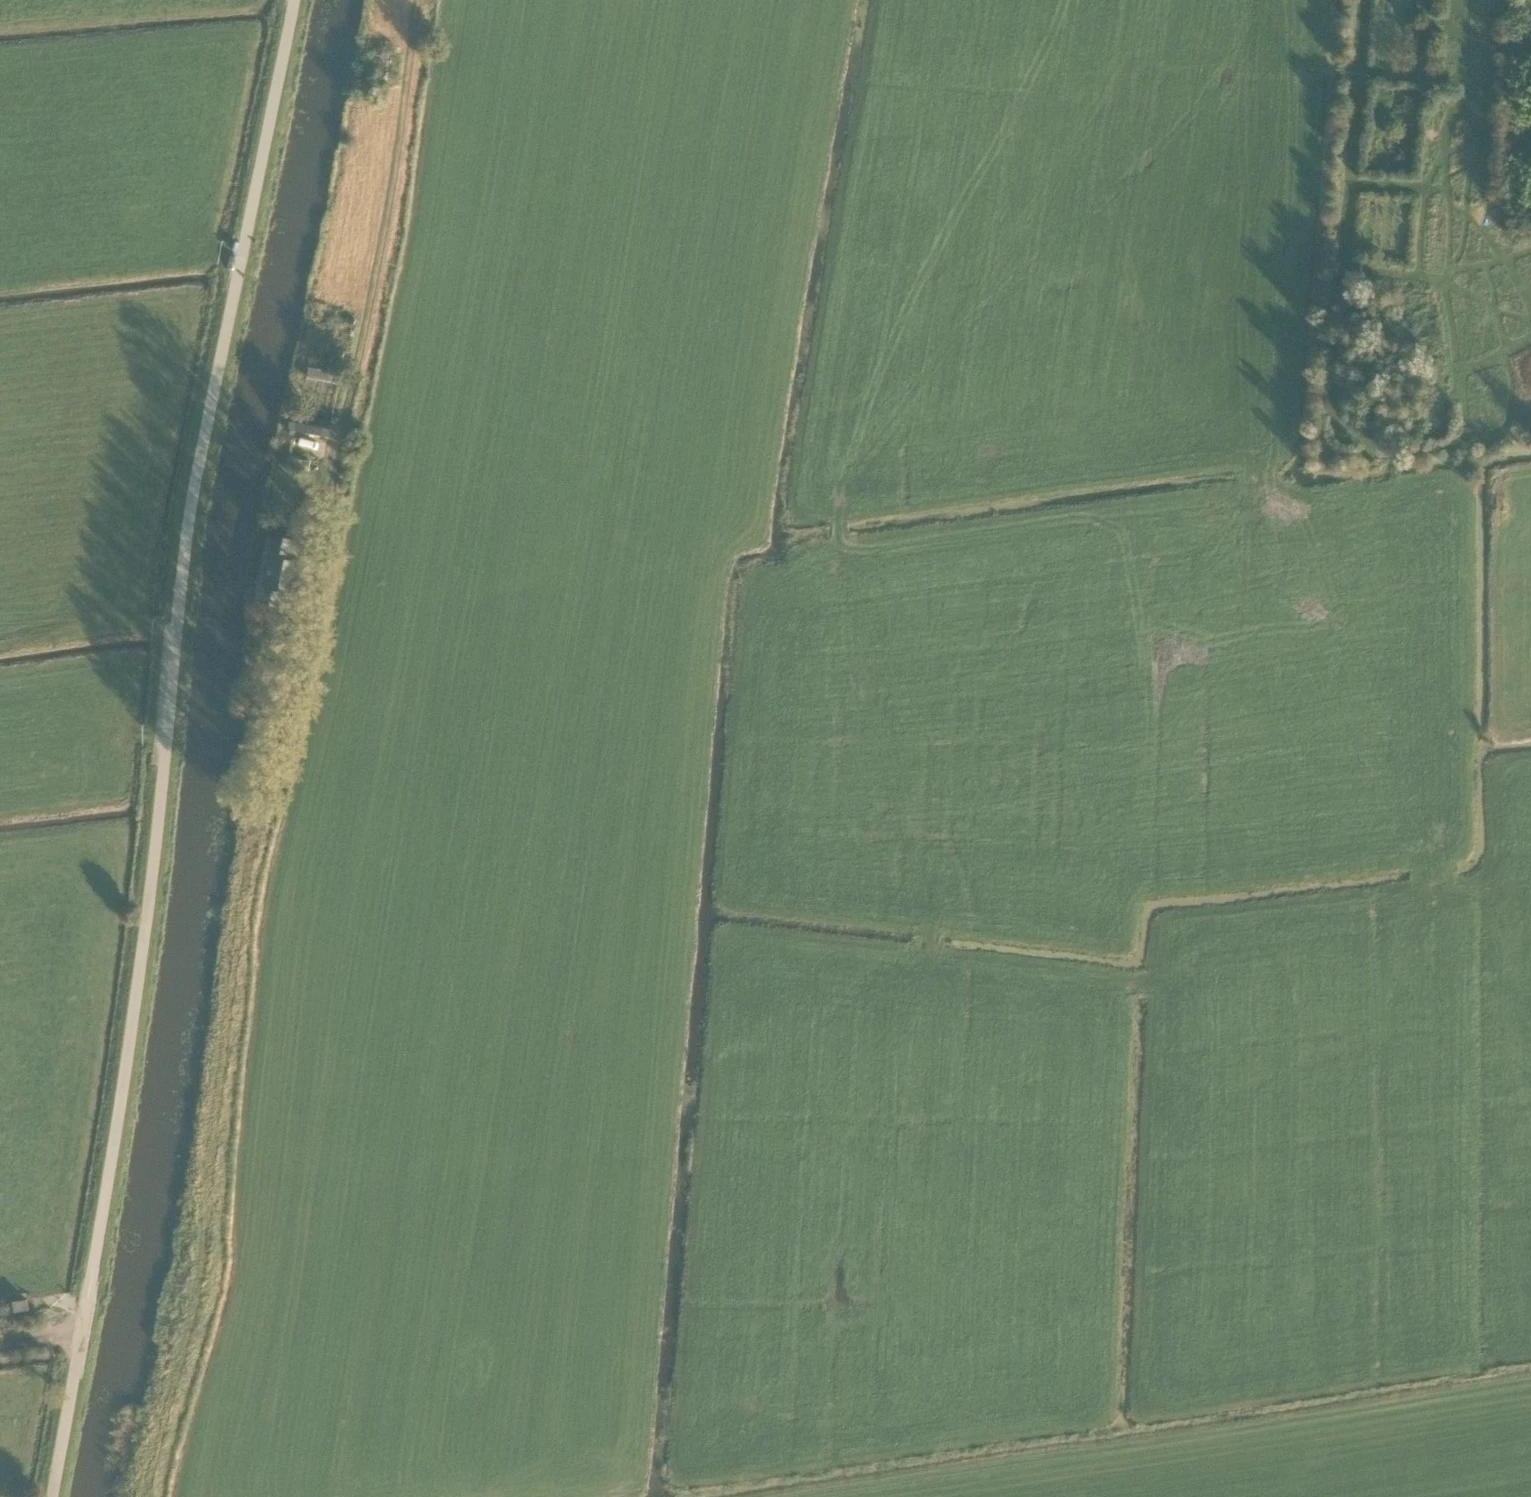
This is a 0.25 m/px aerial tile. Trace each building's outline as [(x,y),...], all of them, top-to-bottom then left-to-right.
[(29,1309),(27,1299),(13,1301),(15,1311),(29,1309)]
